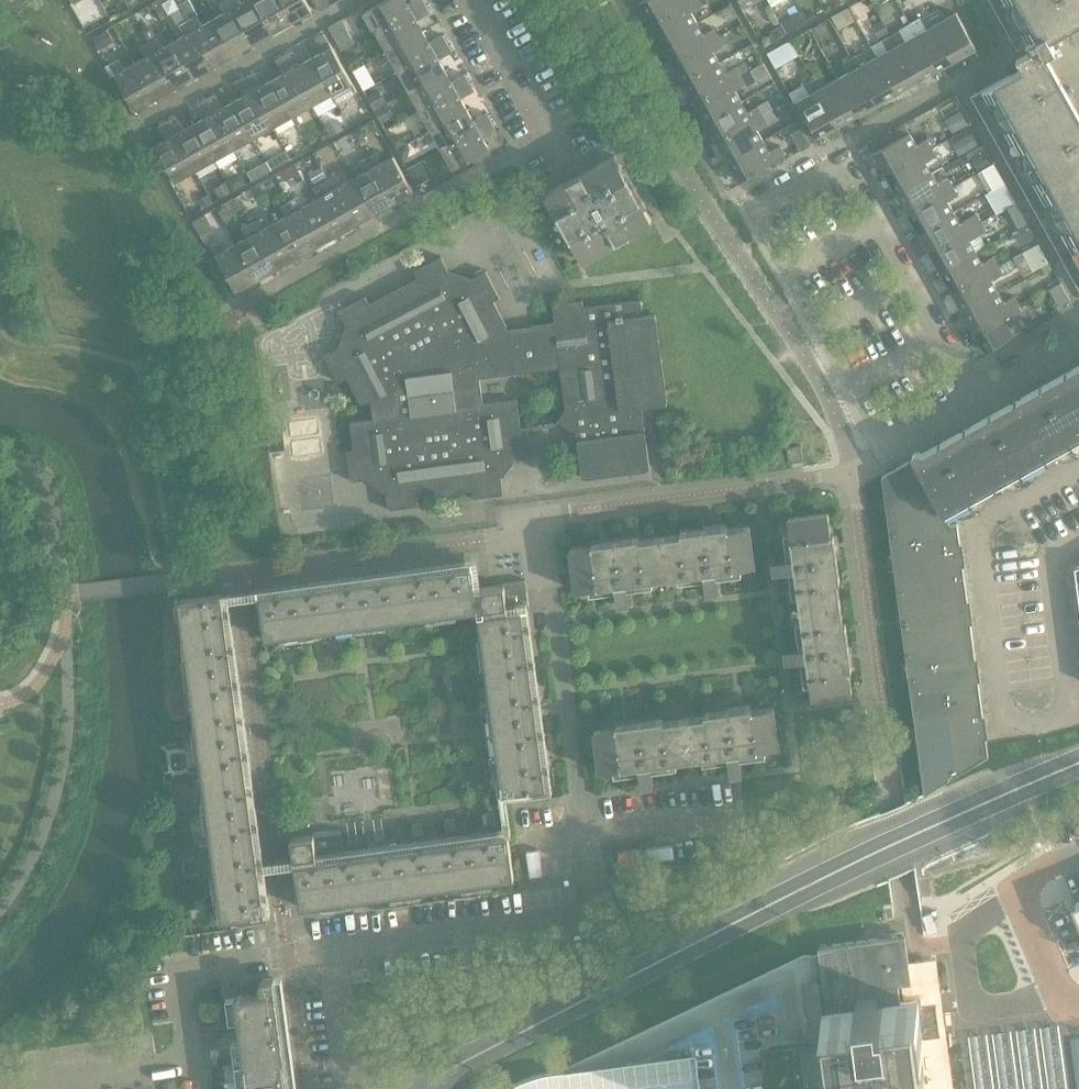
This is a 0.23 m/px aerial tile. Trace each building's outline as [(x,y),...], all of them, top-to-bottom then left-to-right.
[(180,5),(189,20),(197,15),(199,14),(191,0),(188,0),(180,5)] [(214,19),(234,55),(253,44),(229,0),(225,0),(219,3),(225,13),(214,19)] [(253,44),(273,33),(255,0),(248,0),(242,4),(240,0),(229,0),(253,44)] [(273,33),(292,22),(280,0),(255,0),(273,33)] [(292,22),(313,10),(307,0),(280,0),(292,22)] [(377,31),(413,12),(406,0),(386,0),(366,11),(377,31)] [(417,10),(426,4),(424,0),(413,0),(412,1),(417,10)] [(652,23),(693,0),(645,0),(640,3),(652,23)] [(652,23),(663,43),(698,23),(692,12),(702,6),(699,0),(693,0),(652,23)] [(1019,51),(1028,46),(1031,51),(1026,54),(1008,64),(1013,73),(972,97),(1078,288),(1078,112),(1047,55),(1056,50),(1051,40),(1054,38),(1068,31),(1078,24),(1078,0),(990,0),(1019,51)] [(426,4),(417,10),(421,18),(431,13),(426,4)] [(849,8),(832,17),(839,30),(856,21),(849,8)] [(939,9),(931,14),(956,59),(977,48),(957,12),(945,19),(939,9)] [(413,12),(377,31),(388,51),(424,31),(413,12)] [(802,12),(782,23),(783,26),(788,34),(808,23),(802,12)] [(928,29),(917,35),(937,70),(956,59),(931,14),(922,18),(928,29)] [(197,15),(189,20),(214,65),(234,55),(214,19),(203,25),(197,15)] [(186,35),(175,41),(195,76),(214,65),(189,20),(180,25),(186,35)] [(883,20),(875,25),(882,38),(890,33),(883,20)] [(698,23),(663,43),(673,62),(719,37),(714,28),(704,34),(698,23)] [(783,26),(773,31),(778,39),(788,34),(783,26)] [(151,27),(143,31),(150,42),(152,40),(157,38),(151,27)] [(346,27),(333,35),(342,51),(356,44),(346,27)] [(424,31),(388,51),(399,71),(435,51),(424,31)] [(900,31),(892,36),(917,81),(937,70),(917,35),(906,41),(900,31)] [(316,38),(324,52),(313,58),(332,93),(332,94),(337,104),(358,92),(333,47),(331,43),(330,43),(325,33),(316,38)] [(99,34),(92,38),(99,50),(106,46),(99,34)] [(434,40),(438,49),(448,43),(444,34),(434,40)] [(889,51),(878,57),(898,92),(917,81),(892,36),(883,40),(889,51)] [(152,40),(150,42),(175,87),(195,76),(175,41),(164,47),(158,37),(157,38),(152,40)] [(719,37),(673,62),(684,82),(720,62),(714,51),(724,45),(719,37)] [(791,40),(782,45),(790,60),(799,55),(796,50),(791,40)] [(147,57),(136,63),(156,98),(175,87),(150,42),(141,47),(147,57)] [(448,43),(438,49),(443,57),(453,52),(448,43)] [(294,50),(285,55),(291,65),(300,60),(294,50)] [(435,51),(399,71),(410,90),(446,70),(435,51)] [(861,53),(852,57),(878,103),(898,92),(878,57),(867,63),(861,53)] [(291,65),(285,55),(277,60),(282,70),(291,65)] [(356,55),(347,60),(352,69),(361,64),(356,55)] [(850,72),(839,79),(859,114),(878,103),(852,57),(844,62),(850,72)] [(313,58),(293,69),(313,104),(332,94),(332,93),(313,58)] [(156,98),(136,63),(125,69),(119,59),(110,64),(116,74),(135,110),(156,98)] [(720,62),(684,82),(695,101),(741,76),(736,67),(726,73),(720,62)] [(746,62),(736,67),(741,76),(751,70),(746,62)] [(764,62),(751,70),(759,85),(773,77),(764,62)] [(293,69),(273,80),(293,115),(313,104),(293,69)] [(446,70),(410,90),(421,110),(457,90),(446,70)] [(255,72),(246,77),(252,87),(260,82),(255,72)] [(456,79),(460,88),(470,82),(466,73),(456,79)] [(822,75),(813,79),(839,125),(859,114),(839,79),(828,85),(822,75)] [(741,76),(695,101),(706,121),(742,101),(736,90),(746,84),(741,76)] [(252,87),(246,77),(238,82),(243,92),(252,87)] [(839,125),(813,79),(805,84),(811,94),(799,101),(818,137),(839,125)] [(273,80),(254,91),(274,126),(293,115),(273,80)] [(470,82),(460,88),(465,96),(475,91),(470,82)] [(457,90),(421,110),(432,129),(468,109),(457,90)] [(254,91),(234,102),(254,137),(274,126),(254,91)] [(378,92),(368,97),(375,110),(385,104),(378,92)] [(216,94),(207,99),(213,109),(221,104),(216,94)] [(213,109),(207,99),(199,104),(204,114),(213,109)] [(742,101),(706,121),(717,141),(763,115),(758,106),(748,112),(742,101)] [(768,101),(758,106),(763,115),(773,109),(768,101)] [(234,102),(215,113),(235,148),(254,137),(234,102)] [(385,104),(375,110),(383,123),(392,118),(385,104)] [(468,109),(432,129),(443,149),(478,129),(468,109)] [(773,109),(763,115),(768,123),(777,118),(773,109)] [(962,111),(951,118),(958,131),(970,125),(962,111)] [(477,118),(482,127),(492,121),(487,112),(477,118)] [(215,113),(195,124),(215,159),(235,148),(215,113)] [(763,115),(717,141),(728,160),(764,140),(758,129),(768,123),(763,115)] [(168,121),(176,135),(196,170),(215,159),(195,124),(184,130),(177,116),(168,121)] [(340,120),(327,127),(332,136),(345,129),(340,120)] [(159,126),(167,139),(156,146),(175,181),(196,170),(176,135),(168,121),(159,126)] [(492,121),(482,127),(487,135),(497,130),(492,121)] [(363,126),(354,131),(360,142),(365,138),(367,132),(363,126)] [(478,129),(443,149),(455,169),(490,149),(478,129)] [(875,153),(886,173),(932,147),(927,139),(917,145),(910,133),(875,153)] [(973,134),(964,139),(970,150),(979,145),(973,134)] [(397,135),(391,138),(397,149),(407,143),(403,137),(397,135)] [(764,140),(728,160),(740,181),(785,155),(780,145),(770,151),(764,140)] [(407,143),(397,149),(403,159),(409,156),(411,150),(407,143)] [(932,147),(886,173),(897,193),(933,173),(927,162),(937,156),(932,147)] [(286,151),(276,157),(281,165),(291,159),(286,151)] [(377,152),(368,157),(394,203),(414,192),(394,156),(383,163),(377,152)] [(985,153),(975,159),(981,168),(990,163),(985,153)] [(580,175),(547,193),(558,214),(572,239),(584,260),(617,241),(618,241),(620,240),(619,240),(653,221),(641,200),(628,175),(627,176),(616,155),(582,174),(582,173),(580,174),(580,175)] [(365,172),(354,178),(374,214),(394,203),(368,157),(360,162),(365,172)] [(995,164),(972,177),(983,196),(989,193),(996,189),(1006,183),(995,164)] [(293,165),(281,172),(286,181),(298,174),(293,165)] [(260,166),(249,172),(253,180),(265,174),(260,166)] [(322,167),(309,174),(315,183),(328,176),(322,167)] [(933,173),(897,193),(908,212),(954,187),(949,178),(939,184),(933,173)] [(338,174),(329,179),(355,225),(374,214),(354,178),(344,185),(338,174)] [(238,175),(228,181),(234,191),(248,184),(244,177),(238,175)] [(326,194),(315,200),(335,236),(355,225),(329,179),(321,184),(326,194)] [(227,182),(216,188),(221,198),(233,192),(227,182)] [(1006,183),(996,189),(1007,208),(1017,202),(1006,183)] [(954,187),(908,212),(919,232),(955,212),(948,201),(959,195),(954,187)] [(210,195),(200,200),(205,208),(214,203),(210,195)] [(299,196),(290,201),(316,247),(335,236),(315,200),(304,206),(299,196)] [(287,216),(276,222),(296,258),(316,247),(290,201),(282,206),(287,216)] [(955,212),(919,232),(930,251),(982,222),(977,214),(961,223),(955,212)] [(1024,215),(1008,224),(1012,231),(1016,229),(1028,222),(1024,215)] [(260,218),(251,223),(277,269),(296,258),(276,222),(265,228),(260,218)] [(982,222),(930,251),(941,271),(977,251),(970,240),(986,231),(982,222)] [(1028,222),(1016,229),(1024,242),(1035,235),(1028,223),(1028,222)] [(248,238),(237,244),(257,279),(277,269),(251,223),(242,228),(248,238)] [(257,279),(237,244),(226,250),(221,240),(212,245),(217,255),(237,291),(257,279)] [(1039,243),(1024,251),(1034,270),(1050,261),(1039,243)] [(977,251),(941,271),(952,291),(998,265),(993,257),(983,262),(977,251)] [(533,457),(529,427),(522,427),(518,399),(483,404),(479,378),(561,367),(567,410),(574,410),(583,478),(651,469),(643,407),(654,405),(656,405),(668,403),(656,314),(644,315),(642,300),(585,307),(584,300),(575,301),(553,304),(556,322),(532,325),(533,336),(503,341),(498,331),(508,326),(495,301),(501,297),(487,270),(463,283),(455,280),(442,256),(415,270),(420,279),(371,304),(366,296),(340,310),(352,334),(349,342),(325,355),(339,382),(348,378),(361,403),(373,401),(375,418),(351,422),(355,450),(348,451),(352,481),(379,477),(386,483),(389,509),(420,505),(418,496),(473,488),(474,498),(504,494),(501,467),(506,460),(533,457)] [(998,265),(952,291),(963,311),(999,291),(993,280),(1003,274),(998,265)] [(1061,283),(1050,289),(1063,312),(1075,306),(1061,283)] [(999,291),(963,311),(974,330),(1020,305),(1015,296),(1005,302),(999,291)] [(1020,305),(974,330),(986,351),(1035,323),(1027,308),(1023,310),(1020,305)] [(915,458),(945,513),(956,507),(959,512),(1078,445),(1078,366),(915,458)] [(270,429),(272,451),(285,449),(283,428),(270,429)] [(804,461),(802,445),(788,447),(790,463),(804,461)] [(883,476),(890,534),(959,526),(958,523),(951,524),(945,513),(915,458),(883,476)] [(789,518),(792,541),(792,546),(795,546),(800,584),(798,584),(801,608),(841,602),(838,581),(841,581),(834,534),(832,535),(829,512),(789,518)] [(682,535),(661,538),(666,578),(689,575),(689,572),(731,566),(732,569),(756,566),(751,525),(728,528),(728,526),(681,532),(682,535)] [(959,526),(890,534),(894,562),(962,554),(959,526)] [(593,544),(593,547),(571,550),(576,590),(604,586),(604,583),(642,578),(643,581),(666,578),(661,538),(640,540),(639,538),(593,544)] [(962,554),(894,562),(898,591),(966,583),(962,554)] [(774,560),(775,572),(790,570),(788,558),(774,560)] [(478,610),(503,793),(547,787),(521,592),(528,591),(526,579),(504,582),(504,585),(476,588),(473,566),(259,594),(265,638),(478,610)] [(705,579),(707,593),(719,591),(717,577),(705,579)] [(966,583),(898,591),(902,620),(970,612),(966,583)] [(616,590),(618,605),(630,603),(628,589),(616,590)] [(179,599),(222,920),(266,914),(223,593),(179,599)] [(841,602),(801,608),(804,631),(806,631),(809,652),(812,673),(810,673),(813,698),(853,692),(850,670),(853,670),(846,623),(844,624),(841,602)] [(970,612),(902,620),(906,649),(974,641),(970,612)] [(974,641),(906,649),(913,706),(981,698),(974,641)] [(800,647),(785,649),(787,661),(801,659),(800,647)] [(981,698),(913,706),(925,793),(925,795),(945,783),(989,756),(988,745),(981,698)] [(706,716),(685,719),(690,759),(713,756),(713,753),(734,750),(755,748),(756,750),(780,747),(775,707),(753,710),(752,707),(729,710),(706,713),(706,716)] [(617,725),(617,728),(595,731),(600,771),(629,767),(628,765),(667,760),(667,762),(690,759),(685,719),(664,722),(663,719),(617,725)] [(742,758),(729,760),(731,774),(744,773),(742,758)] [(655,785),(653,770),(640,772),(642,786),(655,785)] [(494,813),(484,814),(486,826),(496,824),(494,813)] [(456,818),(446,819),(447,831),(458,829),(456,818)] [(424,822),(414,824),(415,835),(425,834),(424,822)] [(385,828),(375,829),(377,840),(387,839),(385,828)] [(292,837),(294,857),(301,907),(515,878),(509,834),(318,860),(315,834),(292,837)] [(819,947),(820,954),(825,994),(899,984),(912,982),(907,939),(906,935),(867,940),(819,947)] [(754,980),(768,1088),(928,1088),(927,1079),(930,1079),(929,1074),(926,1075),(921,1041),(924,1040),(925,1040),(919,998),(912,999),(903,1000),(902,1000),(899,984),(825,994),(820,954),(812,955),(810,955),(809,955),(806,955),(805,955),(754,980)] [(235,997),(248,1088),(289,1088),(274,978),(264,980),(262,980),(261,981),(260,983),(260,985),(261,993),(235,997)] [(206,1025),(208,1035),(217,1033),(216,1024),(206,1025)] [(217,1033),(208,1035),(209,1044),(218,1043),(217,1033)] [(508,1088),(703,1088),(698,1057),(560,1075),(542,1077),(518,1084),(508,1088)]
